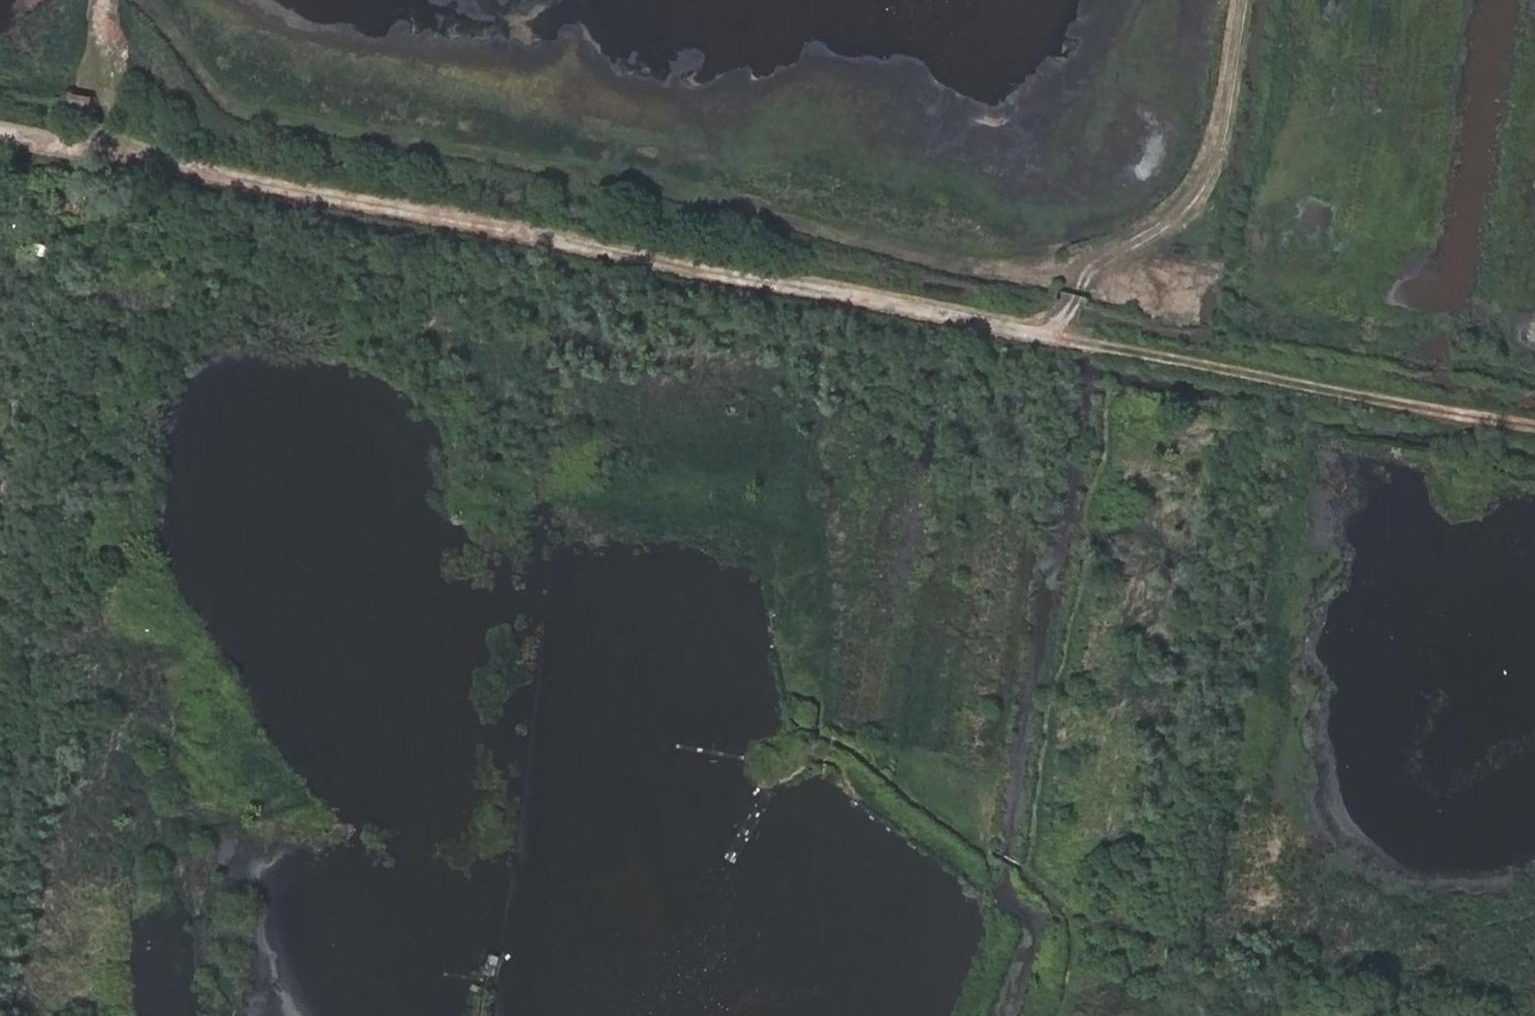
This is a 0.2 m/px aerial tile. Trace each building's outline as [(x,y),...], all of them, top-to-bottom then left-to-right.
[(63,116),(88,119),(90,95),(65,93),(63,116)]
